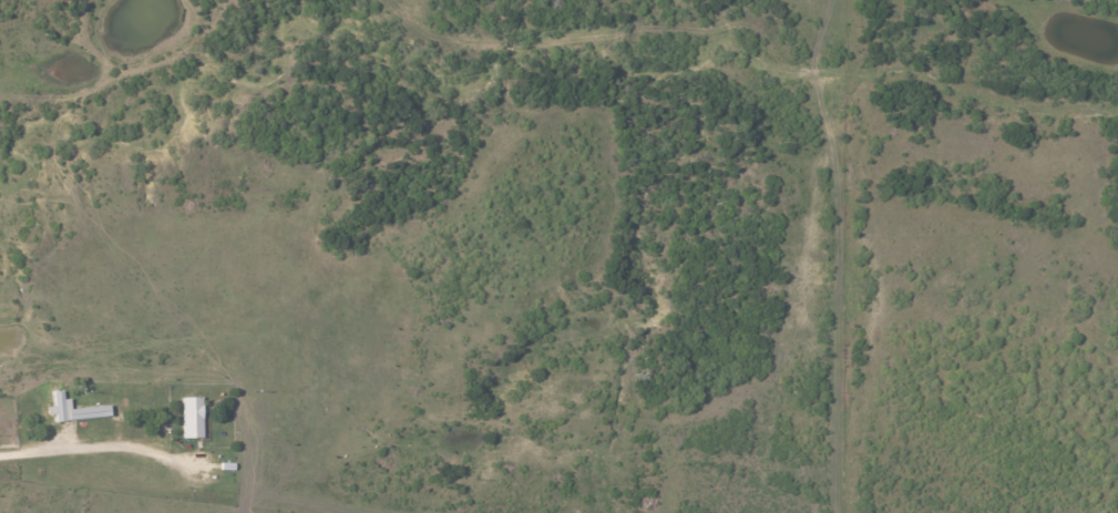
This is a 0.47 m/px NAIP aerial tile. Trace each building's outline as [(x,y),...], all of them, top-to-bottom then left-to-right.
[(52,423),(111,415),(110,404),(71,409),(70,398),(64,398),(63,390),(52,392),(54,406),(50,406),(52,423)] [(182,397),(183,438),(203,438),(202,396),(182,397)]
